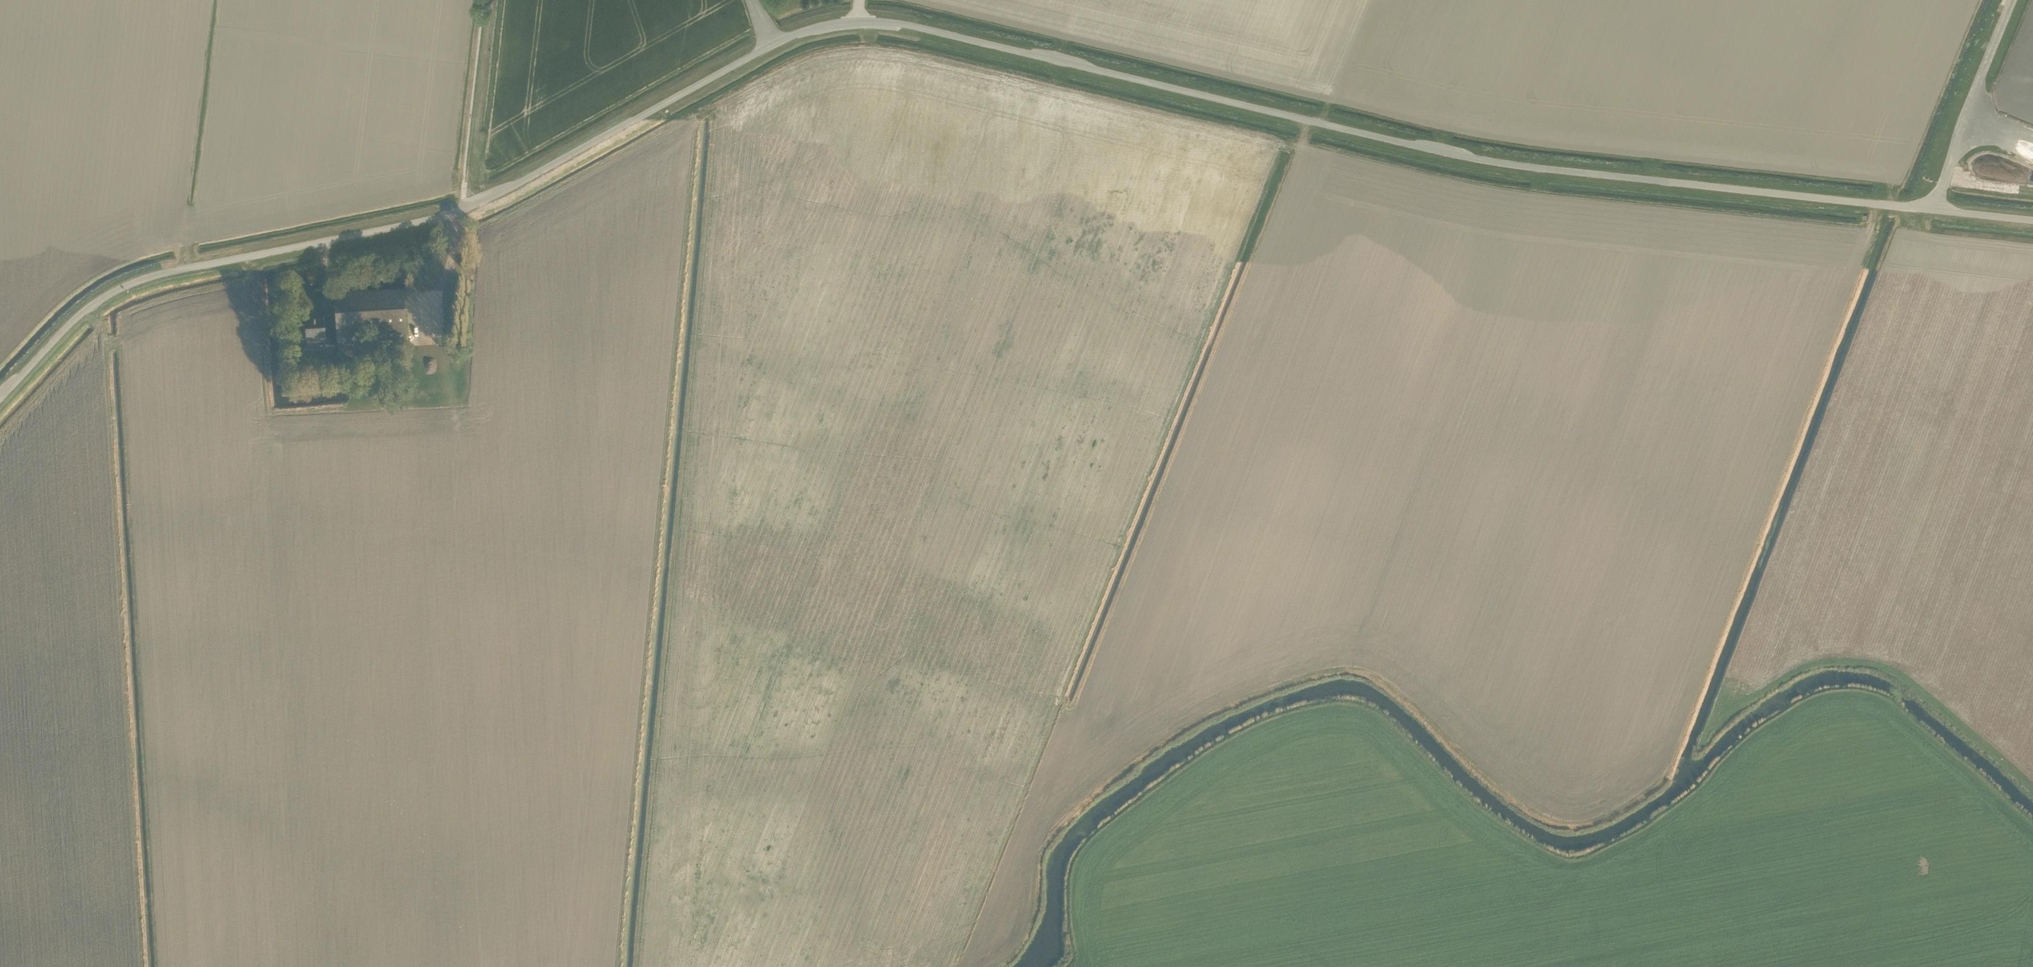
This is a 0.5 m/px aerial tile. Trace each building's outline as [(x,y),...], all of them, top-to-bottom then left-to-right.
[(337,319),(333,319),(324,320),(325,330),(306,331),(307,345),(326,343),(326,348),(408,342),(405,291),(335,296),(337,319)]
